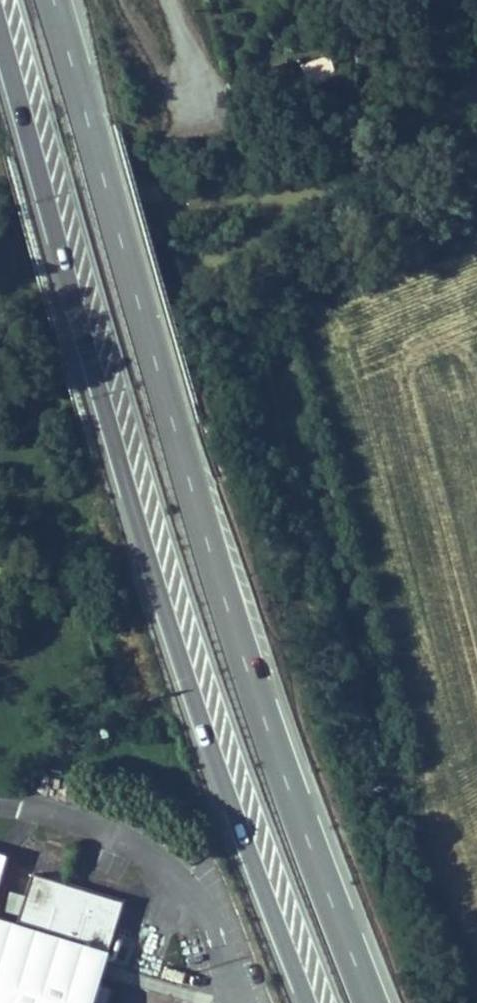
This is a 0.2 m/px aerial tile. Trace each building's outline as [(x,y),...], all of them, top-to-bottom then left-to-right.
[(316,83),(310,64),(286,71),(292,90),(316,83)] [(124,901),(32,874),(18,920),(110,948),(124,901)] [(109,952),(0,919),(0,1002),(94,1002),(109,952)]
